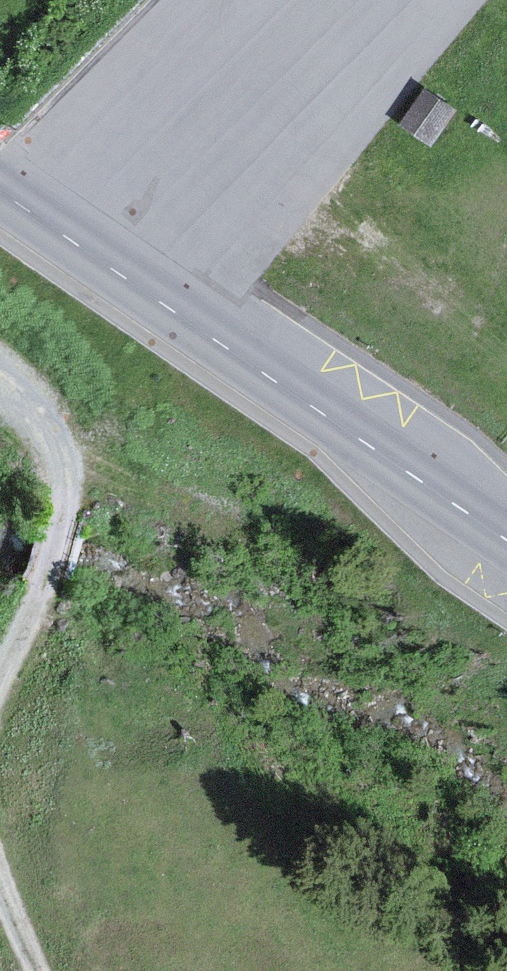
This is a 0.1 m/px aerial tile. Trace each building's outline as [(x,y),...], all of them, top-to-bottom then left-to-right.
[(462,111),(433,88),(406,124),(435,146),(462,111)]
